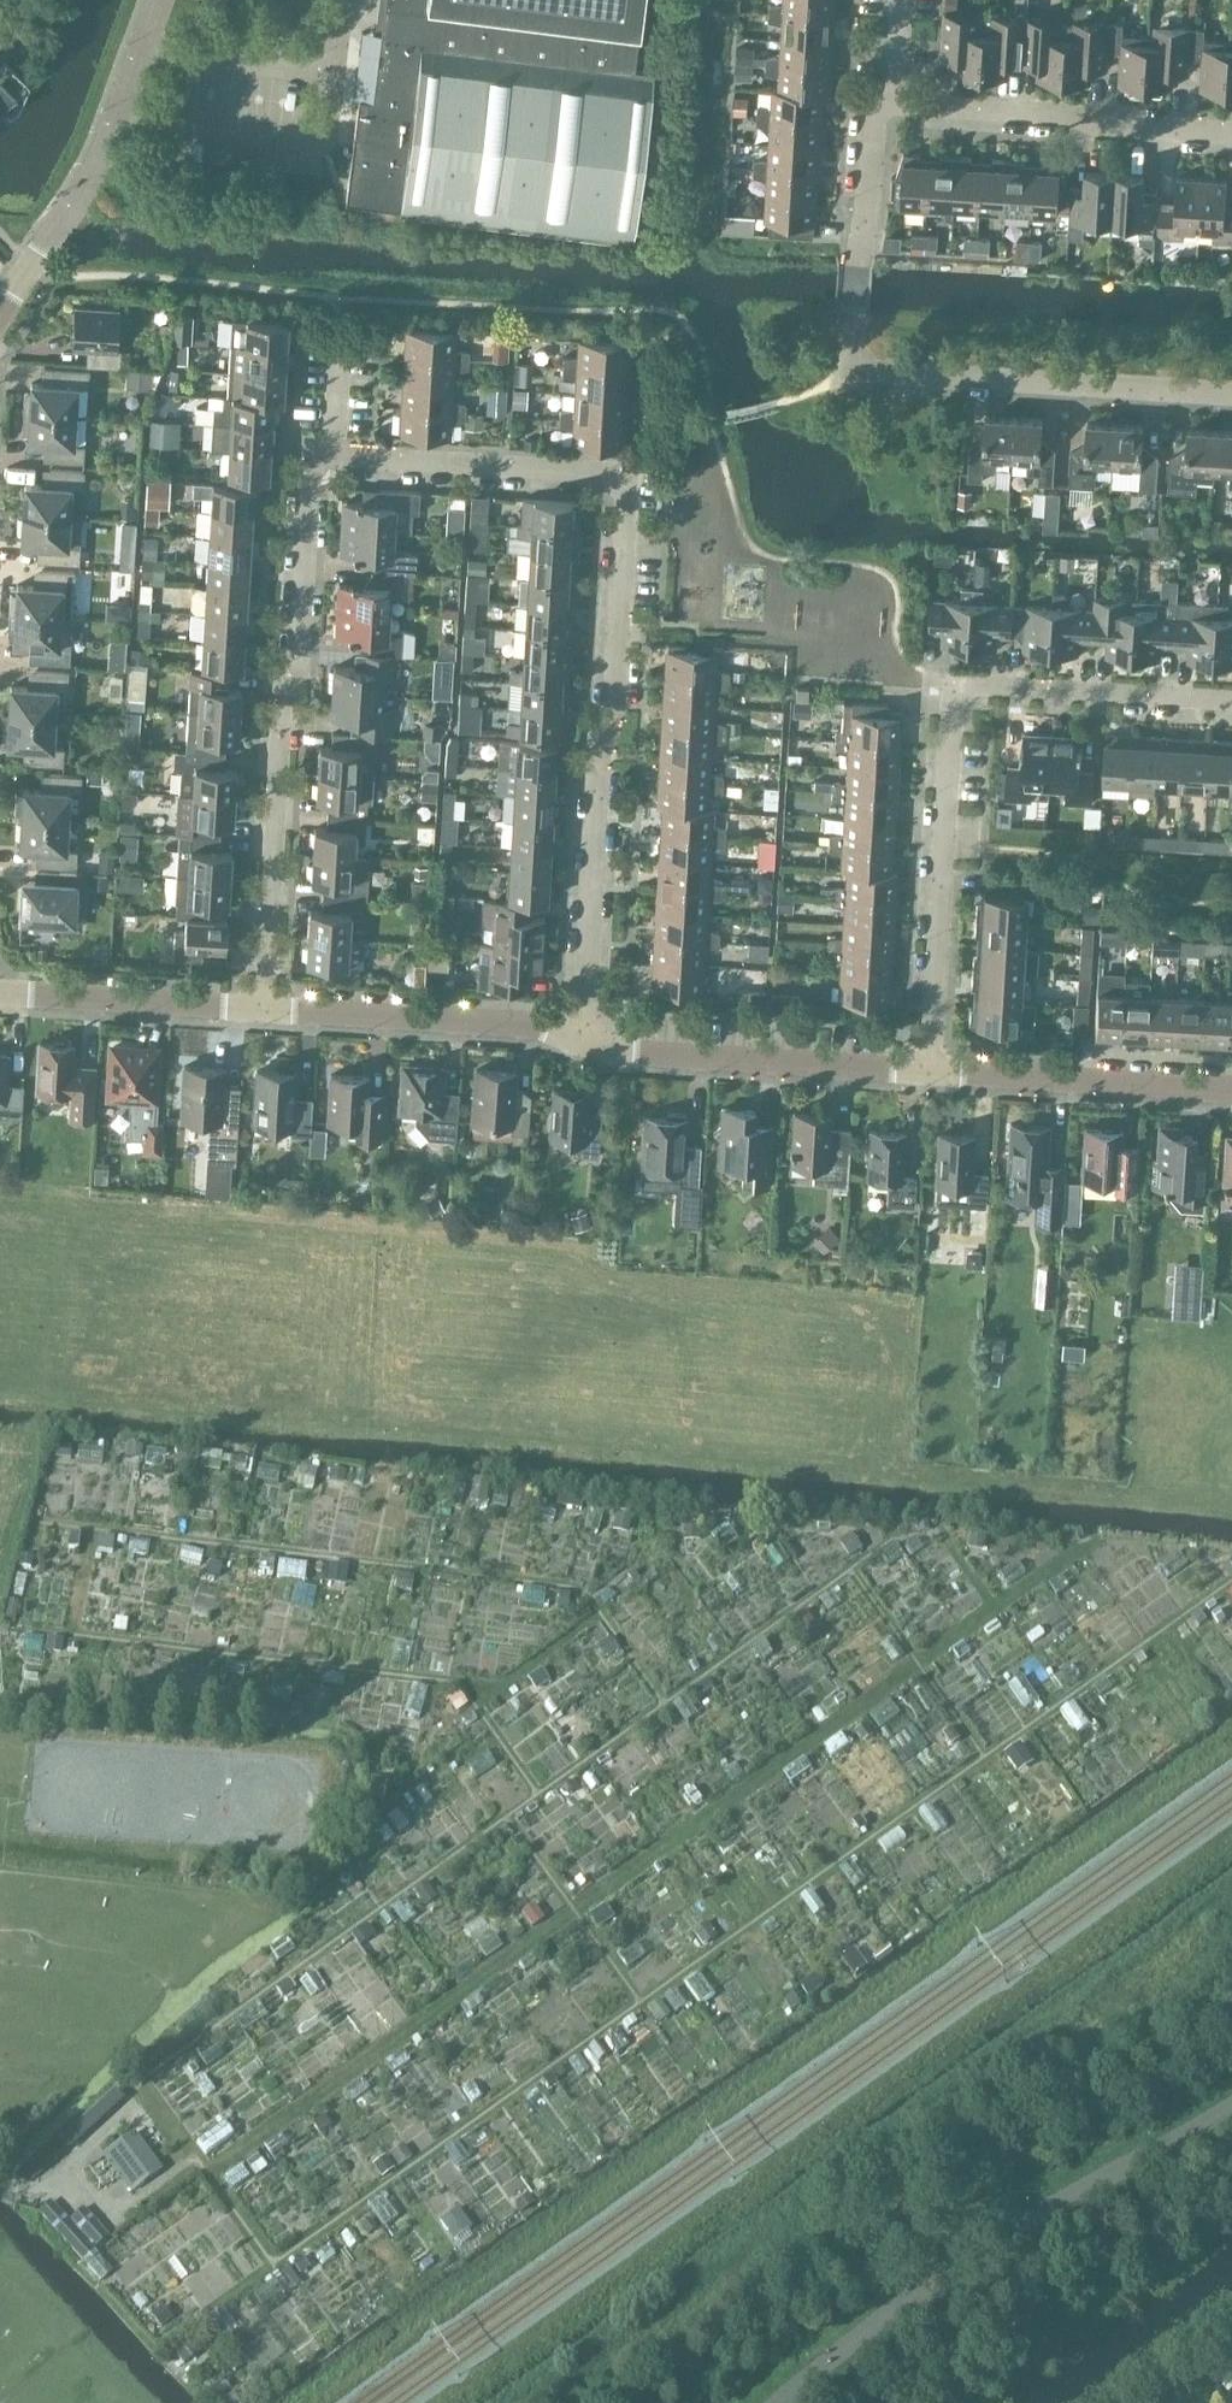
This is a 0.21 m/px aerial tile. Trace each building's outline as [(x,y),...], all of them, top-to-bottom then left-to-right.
[(369,139),(354,137),(346,203),(401,210),(401,214),(632,243),(654,72),(634,69),(642,0),(386,0),(369,139)] [(835,0),(786,0),(786,3),(771,5),(770,12),(834,16),(835,0)] [(945,9),(956,10),(957,0),(946,0),(945,9)] [(1030,9),(1041,10),(1041,0),(1031,0),(1030,9)] [(832,42),(834,16),(770,12),(770,21),(784,25),(783,39),(832,42)] [(946,13),(944,43),(958,44),(957,61),(956,74),(965,75),(966,82),(982,83),(983,76),(986,26),(980,26),(981,15),(946,13)] [(1024,67),(1027,18),(996,16),(995,27),(986,26),(983,76),(994,77),(994,83),(1009,84),(1010,67),(1024,67)] [(1067,31),(1041,30),(1042,19),(1027,18),(1024,67),(1038,68),(1038,79),(1064,81),(1067,31)] [(1107,53),(1109,23),(1094,22),(1094,26),(1067,24),(1067,31),(1064,81),(1064,88),(1078,89),(1081,82),(1091,83),(1092,70),(1106,71),(1107,53)] [(1146,93),(1149,38),(1123,36),(1124,24),(1109,23),(1107,53),(1121,54),(1119,85),(1129,85),(1130,92),(1146,93)] [(1176,27),(1176,31),(1150,29),(1149,38),(1146,93),(1161,94),(1163,87),(1173,88),(1173,75),(1188,75),(1189,58),(1191,28),(1176,27)] [(1228,91),(1231,42),(1205,40),(1205,29),(1191,28),(1189,58),(1203,59),(1201,90),(1210,90),(1212,97),(1228,98),(1228,91)] [(830,68),(832,42),(783,39),(783,55),(767,57),(767,64),(830,68)] [(737,48),(736,62),(751,63),(752,49),(737,48)] [(5,116),(3,113),(22,99),(17,95),(28,82),(6,61),(0,68),(0,120),(5,116)] [(736,64),(735,79),(750,80),(751,65),(736,64)] [(829,96),(830,68),(767,64),(766,73),(781,76),(780,91),(823,94),(823,95),(829,96)] [(823,94),(780,91),(775,91),(774,107),(758,109),(758,116),(821,120),(823,95),(823,94)] [(734,101),(733,114),(746,115),(747,99),(734,98),(734,101)] [(820,146),(821,120),(758,116),(757,124),(772,128),(771,143),(820,146)] [(731,141),(731,150),(739,150),(740,141),(731,141)] [(818,173),(820,146),(771,143),(770,159),(755,160),(755,169),(818,173)] [(928,204),(931,162),(922,162),(920,154),(904,153),(896,178),(903,179),(901,203),(927,204),(928,204)] [(954,206),(957,156),(942,156),(939,163),(931,162),(928,204),(927,204),(927,212),(941,212),(943,205),(954,206)] [(980,208),(982,165),(974,165),(972,157),(957,156),(954,206),(980,208)] [(1006,209),(1009,160),(993,159),(991,166),(982,165),(980,208),(1006,209)] [(1032,211),(1034,168),(1026,168),(1024,161),(1009,160),(1006,209),(1031,211),(1032,211)] [(1032,211),(1031,211),(1031,218),(1045,219),(1047,212),(1058,212),(1060,189),(1067,188),(1061,163),(1045,162),(1043,169),(1034,168),(1032,211)] [(817,199),(818,173),(755,169),(754,176),(769,180),(768,196),(817,199)] [(1114,222),(1116,174),(1087,172),(1085,196),(1071,195),(1068,238),(1084,239),(1085,220),(1114,222)] [(1116,174),(1114,222),(1141,223),(1140,243),(1155,244),(1158,200),(1145,200),(1146,176),(1116,174)] [(728,181),(728,193),(737,194),(738,177),(728,181)] [(1199,230),(1202,179),(1177,177),(1175,208),(1159,207),(1158,238),(1184,240),(1185,229),(1199,230)] [(1199,230),(1214,230),(1213,242),(1231,243),(1231,212),(1226,212),(1228,181),(1202,179),(1199,230)] [(728,193),(727,208),(736,208),(737,194),(728,193)] [(814,238),(817,199),(768,196),(766,222),(770,222),(769,235),(814,238)] [(914,234),(913,245),(926,246),(926,235),(914,234)] [(926,235),(926,246),(938,247),(939,236),(926,235)] [(965,237),(965,249),(977,249),(978,238),(965,237)] [(978,238),(977,249),(990,250),(991,239),(978,238)] [(1017,241),(1017,252),(1029,253),(1030,241),(1017,241)] [(1030,241),(1029,253),(1042,253),(1043,242),(1030,241)] [(120,367),(121,357),(121,350),(116,349),(118,310),(76,308),(73,348),(88,349),(87,365),(120,367)] [(175,315),(173,342),(178,343),(191,344),(192,316),(175,315)] [(288,322),(232,319),(231,333),(246,334),(245,347),(286,350),(288,322)] [(406,357),(469,361),(470,353),(455,349),(456,333),(407,330),(406,357)] [(495,336),(494,360),(508,361),(510,337),(495,336)] [(563,366),(627,370),(629,343),(580,340),(579,356),(564,358),(563,366)] [(178,358),(177,364),(188,364),(188,344),(178,344),(178,358)] [(285,376),(286,350),(245,347),(230,347),(229,372),(285,376)] [(469,369),(469,361),(406,357),(404,383),(453,386),(454,370),(469,369)] [(625,396),(627,370),(563,366),(563,374),(578,378),(577,393),(625,396)] [(24,412),(75,416),(77,386),(89,387),(90,370),(43,367),(42,384),(32,383),(31,392),(25,392),(24,412)] [(128,368),(127,386),(152,388),(153,370),(128,368)] [(185,370),(171,369),(169,388),(184,389),(185,370)] [(283,402),(285,376),(229,372),(227,398),(233,398),(233,397),(242,398),(274,400),(273,401),(283,402)] [(452,401),(453,386),(404,383),(403,408),(466,412),(467,405),(452,401)] [(514,391),(514,406),(529,407),(530,392),(514,391)] [(162,392),(155,410),(165,414),(168,407),(176,410),(180,399),(172,396),(162,392)] [(624,422),(625,396),(577,393),(576,408),(561,410),(560,418),(624,422)] [(242,398),(233,397),(233,398),(227,398),(223,398),(222,410),(213,410),(213,422),(272,426),(273,401),(274,400),(242,398)] [(488,403),(487,413),(506,414),(506,404),(488,403)] [(465,421),(466,412),(403,408),(401,441),(419,442),(419,436),(450,438),(451,422),(465,421)] [(74,445),(75,416),(24,412),(23,433),(28,433),(28,442),(52,444),(51,461),(84,463),(85,445),(74,445)] [(467,413),(467,424),(483,425),(483,414),(467,413)] [(1015,417),(987,416),(985,446),(970,444),(968,479),(984,481),(984,472),(993,473),(994,460),(1012,461),(1015,417)] [(1015,417),(1012,461),(1029,462),(1028,474),(1040,475),(1039,484),(1054,485),(1056,450),(1042,449),(1043,419),(1015,417)] [(622,455),(624,422),(560,418),(560,426),(575,430),(574,446),(604,448),(604,453),(622,455)] [(151,419),(150,444),(161,445),(171,446),(173,421),(151,419)] [(270,452),(272,426),(213,422),(211,450),(229,452),(229,449),(270,452)] [(1114,467),(1116,424),(1088,422),(1086,452),(1072,451),(1069,486),(1096,488),(1097,466),(1114,467)] [(1116,424),(1114,467),(1141,469),(1140,491),(1157,492),(1159,457),(1142,456),(1144,425),(1116,424)] [(1214,474),(1217,430),(1189,428),(1187,458),(1170,457),(1168,492),(1197,494),(1198,481),(1215,482),(1215,474),(1214,474)] [(1215,474),(1231,475),(1230,487),(1231,487),(1231,431),(1217,430),(1214,474),(1215,474)] [(524,439),(524,449),(536,450),(536,440),(524,439)] [(150,444),(149,454),(160,455),(161,445),(150,444)] [(269,479),(270,452),(229,449),(229,452),(228,477),(269,479)] [(26,484),(24,514),(81,517),(84,471),(51,469),(50,486),(26,484)] [(147,481),(146,506),(159,507),(163,507),(164,480),(148,479),(147,481)] [(211,510),(252,513),(254,486),(213,483),(213,485),(194,483),(193,497),(212,498),(211,510)] [(345,502),(344,517),(345,517),(346,518),(345,530),(394,533),(406,534),(407,514),(419,513),(421,492),(379,490),(379,504),(362,503),(362,501),(356,501),(356,503),(345,502)] [(960,493),(959,506),(972,507),(973,493),(960,493)] [(487,524),(489,497),(472,496),(470,523),(487,524)] [(522,526),(578,529),(580,502),(524,499),(522,526)] [(125,501),(124,518),(136,519),(137,502),(125,501)] [(146,506),(145,523),(158,524),(159,507),(146,506)] [(251,539),(252,513),(211,510),(210,536),(251,539)] [(81,517),(24,514),(22,544),(46,545),(45,562),(78,564),(81,517)] [(1046,514),(1045,529),(1059,530),(1060,515),(1046,514)] [(122,522),(121,536),(135,537),(136,523),(122,522)] [(470,523),(468,548),(486,549),(487,524),(470,523)] [(446,524),(446,533),(463,534),(463,525),(446,524)] [(577,555),(578,529),(519,526),(518,536),(532,537),(531,552),(577,555)] [(394,533),(345,530),(344,540),(342,541),(342,555),(376,557),(375,571),(407,573),(415,574),(417,553),(393,547),(394,533)] [(249,565),(251,539),(210,536),(208,562),(249,565)] [(144,538),(143,557),(156,558),(157,539),(144,538)] [(575,581),(577,555),(531,552),(530,578),(575,581)] [(936,552),(936,562),(946,563),(946,552),(936,552)] [(1061,556),(1060,568),(1075,569),(1076,557),(1061,556)] [(143,558),(142,577),(153,578),(154,559),(143,558)] [(468,559),(467,573),(485,574),(486,560),(468,559)] [(115,560),(115,570),(134,571),(134,562),(115,560)] [(247,591),(249,565),(208,562),(207,588),(247,591)] [(10,614),(73,619),(76,572),(42,570),(41,587),(17,585),(17,594),(11,594),(10,614)] [(405,598),(407,573),(375,571),(374,586),(340,584),(339,597),(340,599),(340,610),(379,613),(380,596),(405,598)] [(467,574),(465,600),(476,601),(478,575),(467,574)] [(574,607),(575,581),(530,578),(528,604),(574,607)] [(141,584),(140,610),(151,611),(153,585),(141,584)] [(246,616),(247,591),(207,588),(206,590),(197,589),(192,594),(191,609),(195,615),(205,615),(205,614),(246,616)] [(970,648),(974,591),(963,590),(963,601),(932,600),(930,631),(944,632),(943,646),(970,648)] [(1012,636),(1014,605),(983,603),(984,591),(974,591),(970,648),(997,649),(998,635),(1012,636)] [(1095,610),(1093,610),(1064,608),(1066,594),(1055,593),(1055,607),(1052,653),(1079,654),(1080,640),(1094,641),(1095,610)] [(1134,658),(1136,613),(1137,601),(1094,598),(1093,610),(1095,610),(1094,641),(1108,642),(1107,656),(1134,658)] [(465,600),(465,611),(476,611),(476,601),(465,600)] [(1175,646),(1177,616),(1146,614),(1147,602),(1137,601),(1136,613),(1134,658),(1160,659),(1161,645),(1175,646)] [(572,633),(574,607),(528,604),(526,630),(572,633)] [(1052,653),(1055,607),(1014,605),(1012,636),(1026,637),(1025,651),(1052,653)] [(1215,663),(1219,606),(1208,605),(1208,617),(1191,616),(1191,617),(1177,616),(1175,646),(1189,647),(1188,661),(1215,663)] [(122,606),(122,620),(131,621),(132,606),(122,606)] [(1229,618),(1229,607),(1219,606),(1215,663),(1231,664),(1231,618),(1229,618)] [(442,608),(442,617),(458,618),(459,610),(442,608)] [(140,610),(139,620),(161,621),(161,611),(151,611),(140,610)] [(378,628),(379,613),(340,610),(339,621),(337,623),(337,637),(371,638),(370,653),(399,654),(401,655),(414,656),(415,634),(403,631),(403,630),(378,628)] [(70,664),(73,619),(10,614),(8,635),(14,635),(14,644),(38,646),(37,662),(70,664)] [(244,642),(246,616),(205,614),(205,615),(203,640),(244,642)] [(571,659),(572,633),(526,630),(525,656),(571,659)] [(463,635),(462,653),(473,653),(474,636),(463,635)] [(243,669),(244,642),(203,640),(202,667),(243,669)] [(666,677),(730,681),(730,673),(715,669),(716,653),(686,651),(686,646),(668,644),(666,677)] [(132,649),(131,661),(149,663),(150,650),(132,649)] [(399,654),(370,653),(367,653),(366,669),(335,667),(333,692),(373,694),(374,679),(397,681),(399,654)] [(462,653),(461,670),(472,671),(473,653),(462,653)] [(571,659),(525,656),(524,670),(515,670),(515,682),(523,682),(569,685),(571,659)] [(435,666),(454,667),(454,658),(436,657),(435,666)] [(9,715),(55,718),(57,689),(68,690),(69,673),(36,671),(35,687),(11,686),(9,715)] [(189,713),(240,716),(241,688),(229,687),(230,673),(192,671),(189,713)] [(732,672),(732,680),(744,680),(744,672),(732,672)] [(729,689),(730,681),(666,677),(665,703),(713,706),(714,690),(729,689)] [(567,711),(569,685),(523,682),(522,708),(567,711)] [(434,684),(433,697),(449,698),(450,685),(434,684)] [(808,700),(809,688),(797,687),(796,699),(808,700)] [(372,708),(373,694),(333,692),(332,717),(362,719),(362,735),(373,735),(376,735),(393,736),(395,710),(372,708)] [(459,695),(459,705),(478,706),(478,696),(459,695)] [(128,697),(127,709),(144,710),(144,698),(128,697)] [(835,742),(899,746),(901,711),(883,710),(883,704),(849,701),(849,703),(842,703),(840,730),(836,731),(835,742)] [(712,721),(713,706),(665,703),(663,729),(726,733),(727,725),(712,721)] [(792,704),(791,719),(810,721),(811,705),(792,704)] [(459,705),(457,731),(479,733),(480,706),(478,706),(459,705)] [(510,735),(566,738),(567,711),(522,708),(521,723),(511,723),(510,735)] [(238,742),(240,716),(189,713),(186,754),(225,756),(226,741),(238,742)] [(53,748),(55,718),(9,715),(7,745),(31,746),(30,763),(64,765),(65,748),(53,748)] [(727,722),(727,732),(740,733),(741,722),(727,722)] [(424,725),(424,738),(439,739),(440,726),(424,725)] [(726,741),(726,733),(663,729),(661,755),(710,758),(711,742),(726,741)] [(373,735),(362,735),(333,733),(332,747),(320,746),(318,774),(359,776),(373,777),(376,735),(373,735)] [(1130,782),(1133,736),(1106,734),(1104,780),(1130,782)] [(1051,783),(1053,736),(1024,735),(1023,766),(1008,765),(1006,797),(1050,800),(1051,783)] [(125,736),(124,748),(139,749),(139,737),(125,736)] [(1053,736),(1051,783),(1067,784),(1066,802),(1092,803),(1094,771),(1080,771),(1082,738),(1053,736)] [(1155,796),(1159,737),(1133,736),(1130,782),(1130,794),(1155,796)] [(1182,785),(1185,739),(1159,737),(1156,783),(1182,785)] [(447,744),(445,765),(456,766),(458,739),(450,738),(447,744)] [(1211,749),(1212,741),(1185,739),(1182,785),(1208,786),(1210,749),(1211,749)] [(554,771),(555,745),(499,741),(498,768),(554,771)] [(1212,741),(1211,749),(1210,749),(1208,786),(1231,788),(1231,742),(1212,741)] [(897,771),(899,746),(835,742),(835,747),(850,751),(848,768),(897,771)] [(125,751),(124,765),(137,766),(138,752),(125,751)] [(225,756),(186,754),(174,753),(173,769),(181,773),(180,794),(235,798),(236,770),(224,769),(225,756)] [(709,773),(710,758),(661,755),(660,781),(723,785),(724,777),(709,773)] [(445,765),(445,774),(455,775),(456,766),(445,765)] [(552,797),(554,771),(498,768),(496,794),(507,795),(552,797)] [(833,784),(832,793),(896,797),(897,771),(848,768),(848,782),(833,784)] [(422,773),(422,779),(437,780),(438,769),(427,769),(422,773)] [(88,772),(87,782),(102,783),(103,773),(88,772)] [(17,795),(16,813),(22,813),(22,818),(69,821),(71,793),(81,793),(82,776),(48,774),(47,790),(23,789),(23,795),(17,795)] [(372,804),(373,777),(359,776),(318,774),(317,800),(329,801),(328,815),(357,817),(357,816),(367,817),(368,804),(372,804)] [(723,792),(723,785),(660,781),(658,808),(664,808),(664,807),(707,810),(707,809),(707,794),(723,792)] [(421,783),(420,798),(435,799),(436,784),(421,783)] [(444,791),(443,817),(453,817),(455,791),(444,791)] [(894,823),(896,797),(832,793),(832,800),(846,803),(845,820),(894,823)] [(233,824),(235,798),(180,794),(177,835),(220,838),(221,823),(233,824)] [(551,823),(552,797),(507,795),(505,821),(551,823)] [(998,806),(997,824),(1010,825),(1011,807),(998,806)] [(712,809),(707,809),(707,810),(664,807),(664,808),(662,833),(726,837),(726,829),(711,825),(712,809)] [(366,844),(367,817),(357,816),(357,817),(328,815),(327,829),(315,828),(313,855),(354,857),(355,857),(356,843),(366,844)] [(68,851),(69,821),(22,818),(20,850),(44,851),(43,866),(76,868),(78,852),(68,851)] [(892,848),(894,823),(845,820),(844,834),(829,835),(829,845),(892,848)] [(549,849),(551,823),(505,821),(503,846),(549,849)] [(120,823),(119,831),(133,832),(134,824),(120,823)] [(442,830),(441,842),(457,843),(458,831),(442,830)] [(725,845),(726,837),(662,833),(661,859),(709,862),(710,847),(725,845)] [(121,834),(120,845),(137,846),(137,835),(121,834)] [(1127,845),(1127,835),(1109,834),(1108,844),(1127,845)] [(219,851),(220,838),(177,835),(175,876),(230,879),(231,852),(219,851)] [(1127,835),(1127,845),(1138,846),(1138,835),(1127,835)] [(1179,848),(1179,837),(1161,836),(1160,847),(1179,848)] [(1179,837),(1179,848),(1197,849),(1198,838),(1179,837)] [(1231,851),(1231,841),(1219,840),(1219,851),(1231,851)] [(891,874),(891,873),(892,848),(829,845),(828,851),(843,856),(842,871),(848,872),(891,874)] [(547,875),(549,849),(503,846),(502,872),(547,875)] [(441,850),(439,869),(450,869),(451,851),(441,850)] [(100,851),(99,871),(113,872),(114,852),(100,851)] [(370,858),(355,857),(354,857),(313,855),(312,881),(324,882),(323,896),(368,899),(370,858)] [(708,877),(709,862),(661,859),(659,885),(723,889),(723,881),(708,877)] [(416,866),(415,876),(427,876),(428,866),(416,866)] [(439,869),(439,878),(450,879),(450,869),(439,869)] [(74,906),(76,874),(35,872),(34,881),(23,880),(21,918),(33,918),(33,926),(83,929),(84,906),(74,906)] [(546,902),(547,875),(502,872),(500,899),(546,902)] [(897,873),(891,873),(891,874),(848,872),(847,887),(832,888),(831,896),(895,900),(897,873)] [(116,874),(115,889),(127,890),(128,875),(116,874)] [(93,875),(92,887),(107,888),(107,876),(93,875)] [(178,876),(176,917),(186,917),(215,919),(216,905),(228,905),(230,879),(178,876)] [(758,877),(757,892),(772,892),(773,878),(758,877)] [(723,881),(723,889),(750,891),(750,883),(723,881)] [(976,920),(1025,923),(1027,897),(1043,898),(1044,883),(1013,881),(1013,895),(985,893),(984,903),(977,904),(976,920)] [(722,897),(723,889),(659,885),(657,911),(706,914),(707,899),(722,897)] [(757,892),(757,901),(771,901),(772,892),(757,892)] [(779,893),(778,912),(792,913),(793,893),(779,893)] [(368,900),(368,899),(323,896),(322,910),(310,910),(308,936),(349,938),(350,925),(362,926),(363,901),(368,900)] [(893,926),(895,900),(831,896),(831,904),(845,907),(845,923),(893,926)] [(493,944),(543,947),(545,919),(530,918),(531,902),(484,900),(482,925),(494,926),(493,944)] [(1082,906),(1081,922),(1101,923),(1102,907),(1082,906)] [(414,907),(412,926),(425,927),(427,908),(414,907)] [(705,929),(706,914),(657,911),(656,937),(719,941),(720,933),(705,929)] [(175,930),(173,959),(202,961),(203,945),(226,947),(227,919),(215,919),(186,917),(186,931),(175,930)] [(1024,949),(1025,923),(976,920),(975,935),(982,937),(981,946),(1024,949)] [(892,952),(893,926),(845,923),(844,937),(829,939),(828,948),(892,952)] [(1082,926),(1082,939),(1092,940),(1093,934),(1093,929),(1093,927),(1082,926)] [(1127,942),(1127,931),(1101,930),(1100,941),(1127,942)] [(1127,931),(1127,942),(1144,943),(1145,932),(1127,931)] [(349,940),(349,938),(308,936),(307,963),(319,964),(318,978),(346,980),(357,980),(358,968),(362,968),(363,941),(349,940)] [(719,949),(719,941),(656,937),(654,963),(703,966),(704,951),(719,949)] [(1179,952),(1180,941),(1153,940),(1152,951),(1179,952)] [(1179,952),(1179,953),(1189,953),(1190,942),(1180,941),(1179,952)] [(1231,956),(1231,944),(1221,943),(1221,955),(1231,956)] [(480,960),(478,987),(515,989),(526,990),(527,974),(541,975),(543,947),(493,944),(492,961),(480,960)] [(749,944),(749,957),(768,959),(769,945),(749,944)] [(1024,949),(981,946),(981,955),(974,956),(973,972),(1022,975),(1022,977),(1036,977),(1039,950),(1024,949)] [(890,978),(892,952),(828,948),(827,956),(842,959),(841,975),(890,978)] [(1081,952),(1080,965),(1085,966),(1091,966),(1091,959),(1092,953),(1081,952)] [(701,993),(703,966),(654,963),(652,996),(670,997),(671,991),(701,993)] [(1022,977),(1022,975),(973,972),(972,987),(979,989),(978,998),(1020,1000),(1022,977)] [(888,1010),(890,978),(841,975),(839,1001),(871,1003),(870,1009),(888,1010)] [(1079,978),(1078,990),(1089,991),(1090,979),(1079,978)] [(1098,978),(1094,1033),(1121,1035),(1123,994),(1124,979),(1098,978)] [(1150,995),(1150,984),(1137,983),(1136,994),(1123,994),(1121,1035),(1147,1036),(1150,995)] [(751,991),(750,1002),(760,1002),(762,1002),(765,1002),(766,992),(751,991)] [(773,992),(773,1003),(775,1003),(777,1003),(788,1004),(789,993),(773,992)] [(1173,1038),(1176,997),(1150,995),(1147,1036),(1173,1038)] [(1199,1039),(1202,998),(1176,997),(1173,1038),(1199,1039)] [(970,1008),(969,1024),(993,1032),(993,1038),(1033,1040),(1035,1003),(1020,1002),(1020,1000),(978,998),(978,1007),(970,1008)] [(1225,1041),(1228,1000),(1202,998),(1199,1039),(1225,1041)] [(1087,1035),(1088,1006),(1074,1006),(1072,1034),(1087,1035)] [(40,1043),(37,1092),(71,1094),(69,1118),(93,1119),(96,1068),(73,1067),(74,1045),(69,1045),(65,1042),(57,1041),(54,1044),(40,1043)] [(113,1048),(110,1096),(124,1097),(125,1102),(131,1102),(134,1136),(145,1137),(145,1151),(162,1152),(164,1122),(154,1121),(159,1050),(113,1048)] [(24,1085),(6,1084),(8,1055),(0,1055),(0,1116),(22,1118),(24,1085)] [(445,1069),(418,1067),(418,1063),(401,1061),(399,1075),(404,1075),(401,1112),(417,1114),(416,1126),(430,1139),(457,1141),(460,1104),(443,1102),(445,1069)] [(236,1164),(239,1114),(222,1113),(225,1069),(185,1066),(181,1119),(210,1121),(208,1146),(207,1158),(207,1162),(236,1164)] [(478,1070),(474,1123),(513,1126),(512,1132),(528,1134),(531,1096),(516,1095),(517,1073),(478,1070)] [(310,1135),(313,1098),(296,1097),(297,1076),(279,1075),(279,1072),(258,1071),(254,1125),(291,1127),(291,1134),(310,1135)] [(383,1140),(387,1103),(372,1102),(369,1097),(370,1077),(331,1075),(328,1123),(345,1124),(345,1129),(353,1137),(383,1140)] [(599,1157),(602,1114),(587,1113),(588,1092),(555,1090),(551,1138),(574,1140),(573,1155),(599,1157)] [(769,1185),(772,1132),(754,1131),(755,1109),(723,1107),(722,1123),(714,1134),(721,1139),(719,1163),(744,1164),(743,1183),(769,1185)] [(848,1186),(851,1129),(831,1128),(832,1115),(795,1113),(792,1149),(791,1149),(791,1154),(792,1154),(791,1164),(815,1165),(814,1184),(848,1186)] [(646,1116),(642,1169),(681,1172),(680,1198),(697,1199),(701,1146),(684,1145),(686,1119),(646,1116)] [(1060,1224),(1062,1199),(1064,1166),(1047,1165),(1049,1126),(1011,1124),(1007,1196),(1037,1198),(1035,1222),(1060,1224)] [(1138,1189),(1140,1146),(1121,1145),(1122,1131),(1102,1130),(1102,1127),(1083,1125),(1082,1137),(1085,1137),(1083,1179),(1118,1181),(1118,1188),(1138,1189)] [(1154,1158),(1152,1186),(1164,1187),(1163,1191),(1165,1191),(1168,1193),(1180,1194),(1180,1203),(1184,1207),(1203,1208),(1206,1152),(1192,1151),(1193,1135),(1179,1134),(1178,1133),(1177,1131),(1176,1130),(1174,1128),(1173,1127),(1171,1127),(1169,1127),(1167,1127),(1165,1128),(1163,1129),(1162,1130),(1161,1131),(1160,1133),(1158,1158),(1154,1158)] [(915,1206),(917,1177),(902,1177),(905,1132),(871,1130),(868,1179),(889,1180),(887,1205),(915,1206)] [(986,1207),(988,1173),(971,1172),(974,1136),(940,1134),(937,1185),(970,1187),(969,1206),(986,1207)] [(1227,1137),(1223,1202),(1231,1203),(1231,1138),(1227,1137)] [(198,1146),(197,1158),(207,1158),(208,1146),(198,1146)] [(96,1167),(95,1183),(109,1184),(109,1167),(96,1167)] [(201,1173),(200,1187),(225,1189),(226,1175),(201,1173)] [(1068,1180),(1067,1197),(1084,1198),(1085,1181),(1068,1180)] [(439,1199),(426,1205),(431,1217),(444,1211),(439,1199)] [(503,1209),(501,1214),(503,1218),(507,1220),(511,1219),(514,1215),(512,1210),(508,1208),(503,1209)] [(586,1213),(571,1218),(576,1231),(590,1227),(586,1213)] [(832,1230),(817,1245),(825,1253),(840,1238),(832,1230)] [(967,1256),(967,1266),(981,1267),(982,1252),(973,1252),(967,1256)] [(1174,1298),(1173,1315),(1198,1317),(1201,1266),(1189,1265),(1177,1264),(1176,1264),(1176,1265),(1175,1281),(1174,1298)] [(994,1338),(993,1347),(1005,1348),(1006,1339),(994,1338)] [(1084,1345),(1064,1344),(1063,1356),(1083,1358),(1084,1345)] [(79,2125),(61,2141),(70,2150),(87,2134),(79,2125)] [(132,2192),(161,2171),(134,2135),(106,2156),(132,2192)] [(42,2216),(82,2261),(108,2237),(83,2209),(69,2222),(54,2205),(42,2216)]
